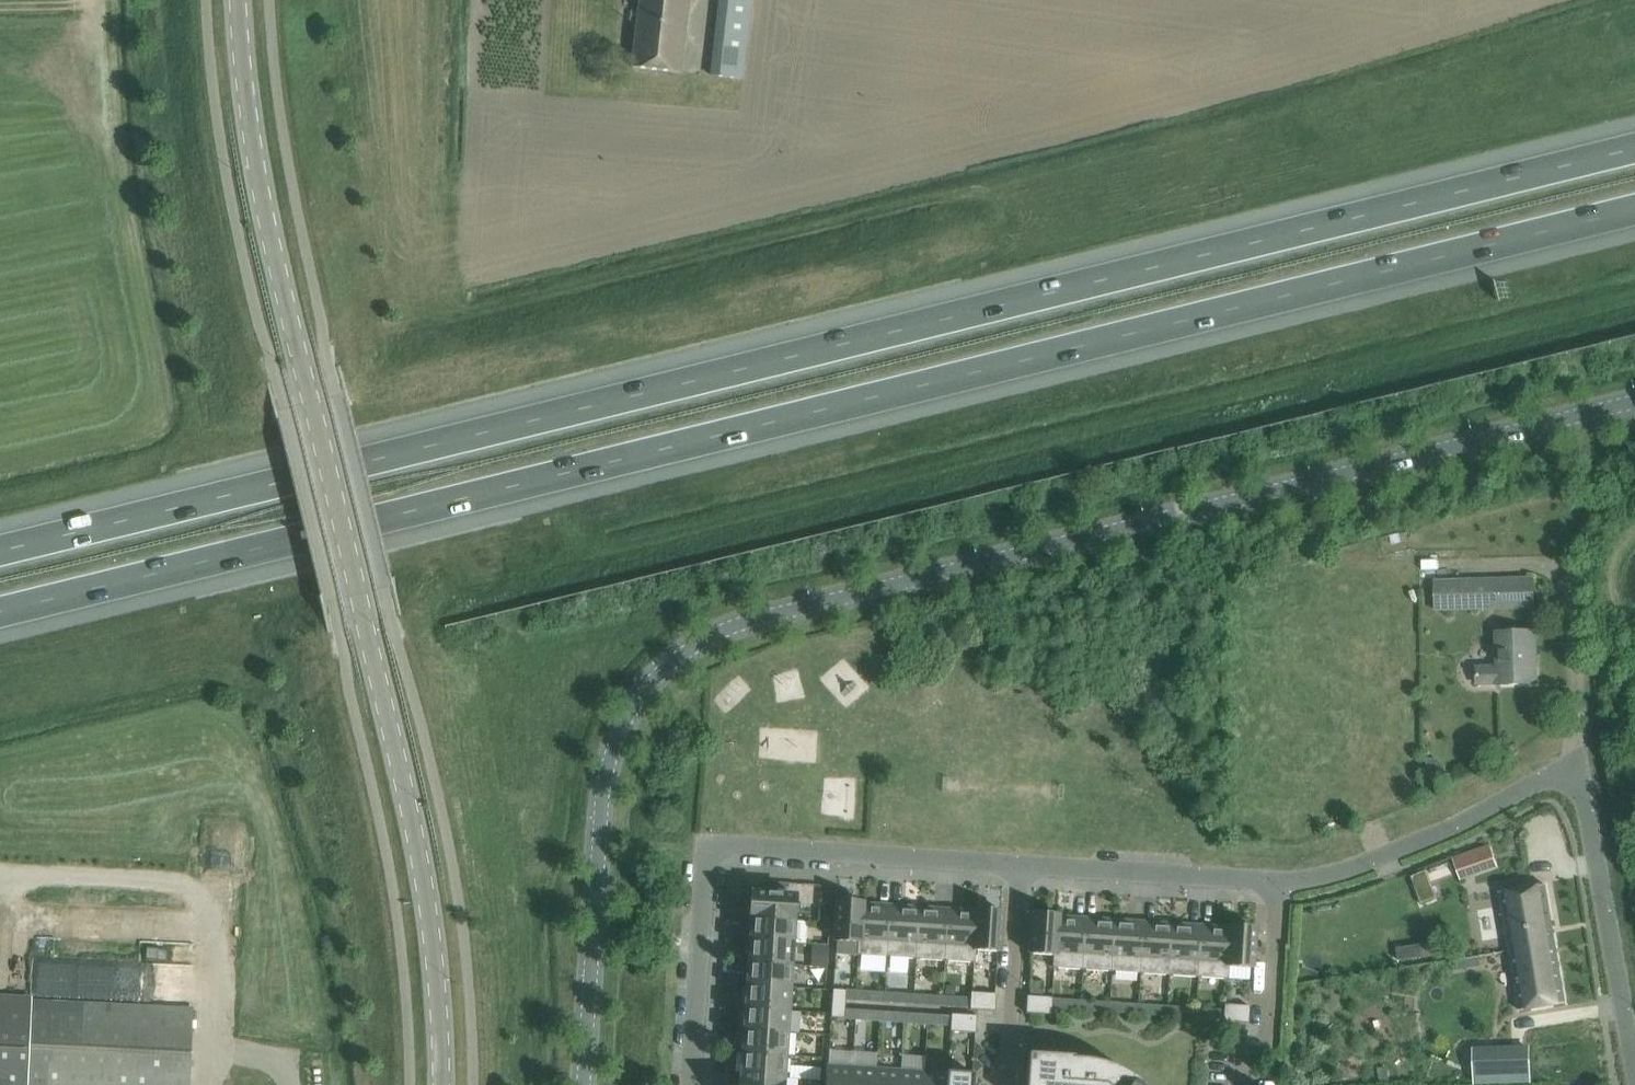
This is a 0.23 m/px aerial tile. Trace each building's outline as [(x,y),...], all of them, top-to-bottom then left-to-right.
[(632,67),(680,73),(689,0),(640,0),(632,67)] [(751,0),(720,0),(711,75),(742,79),(751,0)] [(1493,609),(1513,608),(1535,607),(1534,579),(1493,580),(1493,609)] [(1436,610),(1473,609),(1473,580),(1435,581),(1436,610)] [(1473,609),(1493,609),(1493,580),(1473,580),(1473,609)] [(1500,684),(1500,685),(1537,684),(1536,665),(1532,665),(1531,631),(1499,632),(1500,667),(1477,667),(1478,684),(1500,684)] [(1490,847),(1469,854),(1476,873),(1496,866),(1490,847)] [(1500,892),(1520,1011),(1566,1003),(1546,885),(1500,892)] [(750,917),(795,920),(796,896),(751,893),(750,917)] [(860,955),(863,904),(863,902),(837,900),(834,941),(858,942),(857,955),(860,955)] [(887,957),(890,909),(879,908),(879,906),(863,904),(860,955),(887,957)] [(916,958),(919,908),(902,907),(902,909),(890,909),(887,957),(916,958)] [(946,960),(949,913),(937,912),(937,909),(919,908),(916,958),(946,960)] [(819,909),(818,920),(829,921),(830,909),(819,909)] [(1000,952),(1003,911),(976,909),(976,912),(972,962),(975,962),(976,950),(1000,952)] [(972,962),(976,912),(960,911),(960,913),(949,913),(946,960),(972,962)] [(1055,967),(1059,917),(1059,915),(1032,913),(1030,953),(1053,955),(1052,967),(1055,967)] [(750,917),(750,918),(752,918),(750,939),(793,942),(805,943),(806,920),(795,920),(750,917)] [(1083,969),(1086,921),(1075,921),(1075,918),(1059,917),(1055,967),(1083,969)] [(1112,971),(1115,921),(1097,920),(1097,922),(1086,921),(1083,969),(1112,971)] [(1140,973),(1144,925),(1132,924),(1132,922),(1115,921),(1112,971),(1140,973)] [(1169,975),(1173,925),(1155,923),(1155,926),(1144,925),(1140,973),(1169,975)] [(1198,977),(1201,929),(1190,928),(1190,926),(1173,925),(1169,975),(1198,977)] [(1253,968),(1256,928),(1229,926),(1229,928),(1225,979),(1228,979),(1229,966),(1253,968)] [(1225,979),(1229,928),(1213,927),(1212,930),(1201,929),(1198,977),(1225,979)] [(791,965),(793,942),(750,939),(749,962),(791,965)] [(828,945),(812,944),(811,966),(827,967),(828,945)] [(1423,944),(1397,948),(1399,961),(1425,956),(1423,944)] [(790,987),(791,965),(749,962),(747,985),(790,987)] [(1490,999),(1488,988),(1484,967),(1409,978),(1412,1000),(1413,1010),(1490,999)] [(788,1010),(790,987),(747,985),(746,1007),(788,1010)] [(832,1003),(846,1004),(846,990),(833,989),(832,1003)] [(884,1002),(885,993),(871,992),(870,1002),(884,1002)] [(971,992),(970,1009),(996,1011),(997,994),(971,992)] [(885,993),(884,1002),(899,1003),(899,994),(885,993)] [(942,1006),(943,996),(929,995),(928,1005),(942,1006)] [(943,996),(942,1006),(956,1007),(957,997),(943,996)] [(1053,997),(1027,996),(1026,1013),(1052,1015),(1053,997)] [(31,999),(0,998),(0,1084),(188,1084),(192,1009),(31,1001),(31,999)] [(1080,1011),(1081,1001),(1067,1000),(1066,1010),(1080,1011)] [(1080,1011),(1094,1012),(1095,1002),(1081,1001),(1080,1011)] [(845,1018),(846,1004),(832,1003),(831,1017),(845,1018)] [(1138,1014),(1138,1005),(1124,1004),(1124,1013),(1138,1014)] [(1249,1023),(1250,1006),(1224,1004),(1223,1021),(1249,1023)] [(1138,1014),(1152,1015),(1153,1005),(1138,1005),(1138,1014)] [(787,1032),(788,1010),(746,1007),(744,1030),(787,1032)] [(1196,1018),(1196,1008),(1182,1007),(1181,1017),(1196,1018)] [(1196,1018),(1210,1019),(1210,1009),(1196,1008),(1196,1018)] [(879,1021),(880,1011),(866,1010),(865,1020),(879,1021)] [(894,1022),(894,1012),(880,1011),(879,1021),(894,1022)] [(928,1024),(928,1014),(914,1013),(913,1023),(928,1024)] [(942,1025),(942,1015),(928,1014),(928,1024),(942,1025)] [(951,1031),(976,1033),(977,1016),(952,1014),(951,1031)] [(785,1055),(787,1032),(744,1030),(743,1052),(785,1055)] [(1529,1047),(1475,1049),(1476,1084),(1530,1081),(1529,1047)] [(784,1078),(785,1055),(743,1052),(741,1075),(784,1078)] [(1127,1081),(1116,1076),(1104,1072),(1093,1069),(1088,1068),(1076,1067),(1066,1068),(1066,1067),(1049,1066),(1050,1057),(1058,1057),(1058,1056),(1029,1054),(1027,1084),(1132,1084),(1127,1081)] [(849,1068),(827,1066),(826,1084),(848,1084),(849,1068)] [(873,1069),(849,1068),(848,1084),(873,1084),(873,1069)] [(898,1071),(873,1069),(873,1084),(897,1084),(898,1071)] [(922,1073),(898,1071),(897,1084),(922,1084),(922,1073)] [(975,1074),(947,1072),(947,1074),(946,1084),(974,1084),(975,1074)] [(947,1074),(922,1073),(922,1084),(946,1084),(947,1074)] [(784,1078),(741,1075),(741,1081),(739,1081),(739,1084),(798,1084),(798,1079),(784,1078)]
